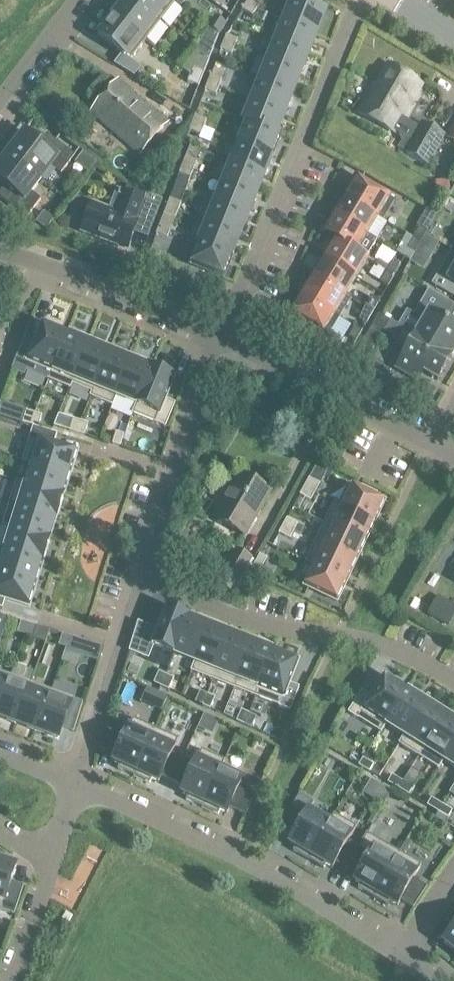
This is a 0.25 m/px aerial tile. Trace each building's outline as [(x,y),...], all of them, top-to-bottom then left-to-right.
[(119,2),(110,14),(146,42),(160,23),(131,0),(127,0),(123,5),(119,2)] [(160,23),(176,2),(172,0),(131,0),(160,23)] [(256,0),(249,0),(247,4),(257,10),(261,3),(256,0)] [(285,20),(318,33),(326,13),(306,5),(307,0),(293,0),(285,20)] [(247,4),(243,11),(253,17),(257,10),(247,4)] [(105,28),(99,37),(131,61),(146,42),(110,14),(101,25),(105,28)] [(285,20),(277,40),(310,53),(318,33),(285,20)] [(213,22),(209,29),(219,35),(223,29),(213,22)] [(219,35),(209,29),(205,36),(215,42),(219,35)] [(227,36),(224,43),(235,48),(238,40),(227,36)] [(277,40),(269,60),(302,74),(310,53),(277,40)] [(224,43),(221,51),(232,55),(235,48),(224,43)] [(269,60),(261,80),(294,94),(302,74),(269,60)] [(421,87),(387,66),(360,112),(413,142),(419,132),(401,122),(421,87)] [(193,68),(191,76),(202,80),(205,72),(193,68)] [(202,80),(191,76),(188,83),(199,87),(202,80)] [(222,81),(211,76),(208,84),(219,88),(222,81)] [(91,113),(140,155),(169,123),(119,80),(91,113)] [(261,80),(253,100),(286,114),(294,94),(261,80)] [(208,84),(205,91),(217,95),(219,88),(208,84)] [(286,114),(253,100),(244,122),(248,123),(278,134),(286,114)] [(192,124),(203,128),(206,121),(195,117),(192,124)] [(278,134),(248,123),(239,144),(273,157),(282,136),(278,134)] [(203,128),(192,124),(189,132),(201,136),(203,128)] [(419,132),(413,142),(407,153),(428,165),(444,137),(423,125),(419,132)] [(19,141),(16,138),(5,152),(41,180),(52,166),(61,174),(75,156),(51,138),(44,147),(25,133),(19,141)] [(239,144),(233,160),(231,164),(265,177),(273,157),(239,144)] [(6,186),(0,193),(0,197),(27,218),(41,200),(32,193),(41,180),(5,152),(0,159),(0,182),(6,186)] [(197,164),(186,159),(183,167),(194,171),(197,164)] [(231,164),(223,184),(257,198),(265,177),(231,164)] [(183,167),(180,174),(191,179),(194,171),(183,167)] [(346,199),(378,218),(384,221),(396,202),(358,179),(346,199)] [(449,180),(436,182),(438,194),(451,191),(449,180)] [(223,184),(215,204),(249,218),(257,198),(223,184)] [(98,208),(88,234),(128,249),(134,234),(141,215),(155,221),(161,206),(133,195),(125,218),(114,214),(98,207),(98,208)] [(346,199),(336,216),(367,235),(378,218),(346,199)] [(170,200),(167,207),(179,211),(182,204),(170,200)] [(215,204),(207,225),(241,238),(249,218),(215,204)] [(167,207),(165,215),(176,219),(179,211),(167,207)] [(45,213),(37,223),(47,231),(55,220),(45,213)] [(336,216),(325,235),(336,242),(337,240),(353,251),(357,252),(367,259),(378,241),(375,239),(367,235),(336,216)] [(241,238),(207,225),(199,245),(232,258),(241,238)] [(160,227),(157,235),(168,239),(171,232),(160,227)] [(413,239),(421,243),(427,233),(419,229),(413,239)] [(421,243),(413,239),(407,249),(415,253),(421,243)] [(336,242),(326,260),(357,278),(368,259),(367,259),(357,252),(353,251),(337,240),(336,242)] [(232,258),(199,245),(191,264),(224,279),(232,258)] [(326,260),(315,277),(347,296),(357,278),(326,260)] [(394,261),(387,272),(395,277),(402,265),(394,261)] [(432,284),(453,297),(453,267),(452,270),(444,265),(432,284)] [(387,272),(381,283),(389,288),(395,277),(387,272)] [(314,278),(304,295),(336,314),(341,317),(352,299),(347,296),(315,277),(315,278),(314,278)] [(304,295),(292,314),(329,336),(341,317),(336,314),(304,295)] [(372,297),(366,308),(374,313),(380,302),(372,297)] [(414,316),(425,322),(416,337),(452,358),(453,355),(453,327),(450,325),(445,322),(452,312),(426,297),(414,316)] [(366,308),(359,320),(368,324),(374,313),(366,308)] [(362,346),(363,346),(373,352),(390,322),(380,316),(362,346)] [(26,336),(14,367),(26,372),(30,362),(52,371),(67,335),(43,325),(37,341),(26,336)] [(357,343),(363,332),(356,327),(349,338),(357,343)] [(67,335),(52,371),(48,380),(71,389),(73,385),(89,344),(67,335)] [(154,366),(164,341),(154,337),(145,362),(154,366)] [(415,338),(397,369),(410,376),(415,367),(439,381),(452,358),(416,337),(415,338)] [(109,352),(89,344),(73,385),(92,393),(109,352)] [(109,352),(92,393),(90,397),(113,406),(117,398),(132,361),(109,352)] [(151,369),(132,361),(117,398),(136,405),(151,369)] [(151,369),(136,405),(133,414),(166,428),(176,404),(165,400),(174,377),(151,368),(151,369)] [(27,412),(24,423),(31,426),(35,414),(27,412)] [(35,414),(31,426),(39,428),(42,416),(35,414)] [(81,422),(73,420),(70,431),(77,434),(81,422)] [(81,422),(77,434),(85,436),(88,424),(81,422)] [(24,460),(23,462),(32,464),(33,463),(70,475),(77,453),(54,446),(58,435),(34,427),(30,438),(30,440),(24,460)] [(113,445),(121,447),(124,436),(117,433),(113,445)] [(26,485),(64,497),(64,496),(70,475),(33,463),(32,464),(26,485)] [(216,519),(244,536),(269,493),(242,477),(216,519)] [(10,504),(10,505),(19,508),(56,520),(57,520),(57,519),(64,497),(26,485),(17,482),(10,504)] [(319,488),(308,482),(304,489),(315,495),(319,488)] [(361,491),(348,485),(339,505),(375,523),(384,502),(376,498),(378,495),(363,488),(361,491)] [(304,489),(300,496),(311,502),(315,495),(304,489)] [(339,505),(335,503),(325,523),(358,539),(366,542),(375,523),(339,505)] [(19,508),(12,529),(20,532),(51,541),(51,540),(50,540),(56,520),(19,508)] [(287,520),(283,527),(294,533),(298,526),(287,520)] [(358,539),(325,523),(316,543),(349,558),(356,562),(366,542),(358,539)] [(294,533),(283,527),(280,534),(290,540),(294,533)] [(12,529),(6,550),(44,562),(51,541),(20,532),(12,529)] [(349,558),(316,543),(306,563),(315,567),(347,582),(356,562),(349,558)] [(36,585),(43,563),(44,563),(44,562),(6,550),(0,548),(0,574),(36,585)] [(233,593),(252,560),(253,558),(236,548),(216,583),(233,593)] [(267,560),(260,556),(255,566),(262,570),(267,560)] [(347,582),(315,567),(305,587),(337,602),(347,582)] [(0,574),(0,598),(29,607),(36,585),(0,574)] [(429,614),(448,625),(453,615),(453,606),(439,597),(429,614)] [(174,655),(189,617),(167,609),(158,631),(152,646),(154,647),(174,655)] [(190,618),(189,617),(174,655),(195,663),(191,672),(193,672),(210,627),(190,619),(190,618)] [(29,624),(22,622),(18,634),(26,636),(29,624)] [(138,623),(130,652),(149,660),(154,647),(152,646),(158,631),(138,623)] [(29,624),(26,636),(33,638),(37,627),(29,624)] [(210,627),(193,672),(214,681),(232,636),(210,627)] [(71,637),(63,635),(59,646),(67,649),(71,637)] [(254,644),(232,636),(214,681),(236,690),(254,644)] [(78,640),(71,637),(67,649),(75,651),(78,640)] [(276,653),(254,644),(236,690),(258,698),(276,653)] [(298,661),(276,653),(258,698),(280,707),(279,707),(291,712),(300,688),(289,684),(298,661)] [(11,676),(0,672),(0,707),(11,676)] [(167,676),(160,673),(154,684),(161,688),(167,676)] [(0,707),(0,718),(17,724),(32,684),(11,676),(0,707)] [(174,680),(167,676),(161,688),(169,691),(174,680)] [(372,698),(362,692),(349,714),(359,720),(359,719),(382,733),(387,725),(408,692),(385,678),(372,698)] [(53,692),(32,684),(17,724),(38,732),(53,692)] [(53,692),(38,732),(45,735),(45,736),(58,741),(63,729),(74,733),(83,703),(72,699),(53,692)] [(201,692),(196,703),(203,706),(208,695),(201,692)] [(408,692),(387,725),(404,736),(426,703),(408,692)] [(216,699),(208,695),(203,706),(210,710),(216,699)] [(426,703),(404,736),(399,745),(420,758),(425,749),(446,716),(426,703)] [(242,711),(237,722),(244,726),(249,715),(242,711)] [(249,715),(244,726),(252,729),(257,718),(249,715)] [(425,749),(420,758),(439,769),(444,761),(453,746),(453,721),(446,716),(425,749)] [(133,719),(127,734),(107,725),(100,749),(116,757),(113,762),(120,765),(118,770),(134,777),(156,729),(133,719)] [(156,729),(134,777),(150,784),(152,780),(159,783),(161,777),(173,783),(183,760),(171,754),(178,740),(156,729)] [(444,761),(453,767),(453,746),(444,761)] [(183,760),(173,783),(184,788),(182,794),(188,797),(187,801),(203,808),(224,761),(201,750),(195,765),(183,760)] [(370,773),(374,766),(363,760),(359,767),(370,773)] [(225,761),(224,761),(203,808),(219,816),(220,811),(227,814),(230,809),(246,816),(257,794),(240,786),(245,776),(223,765),(225,761)] [(399,790),(404,783),(392,776),(388,784),(399,790)] [(404,783),(399,790),(409,796),(413,789),(404,783)] [(292,809),(280,831),(293,839),(290,844),(296,848),(294,852),(309,861),(329,823),(310,812),(315,803),(300,795),(292,809)] [(442,806),(432,799),(428,806),(438,813),(442,806)] [(453,812),(442,806),(438,813),(449,819),(453,812)] [(334,815),(329,823),(309,861),(324,869),(327,865),(333,869),(336,864),(347,870),(359,848),(349,842),(357,828),(335,815),(334,815)] [(367,834),(359,848),(347,870),(358,876),(355,882),(361,885),(359,889),(374,898),(400,853),(367,834)] [(400,853),(374,898),(389,907),(392,903),(398,907),(401,901),(414,909),(427,888),(414,880),(422,866),(400,853)] [(15,915),(24,887),(12,883),(17,866),(10,864),(12,859),(0,856),(0,911),(15,915)] [(444,943),(453,951),(453,931),(444,943)]
